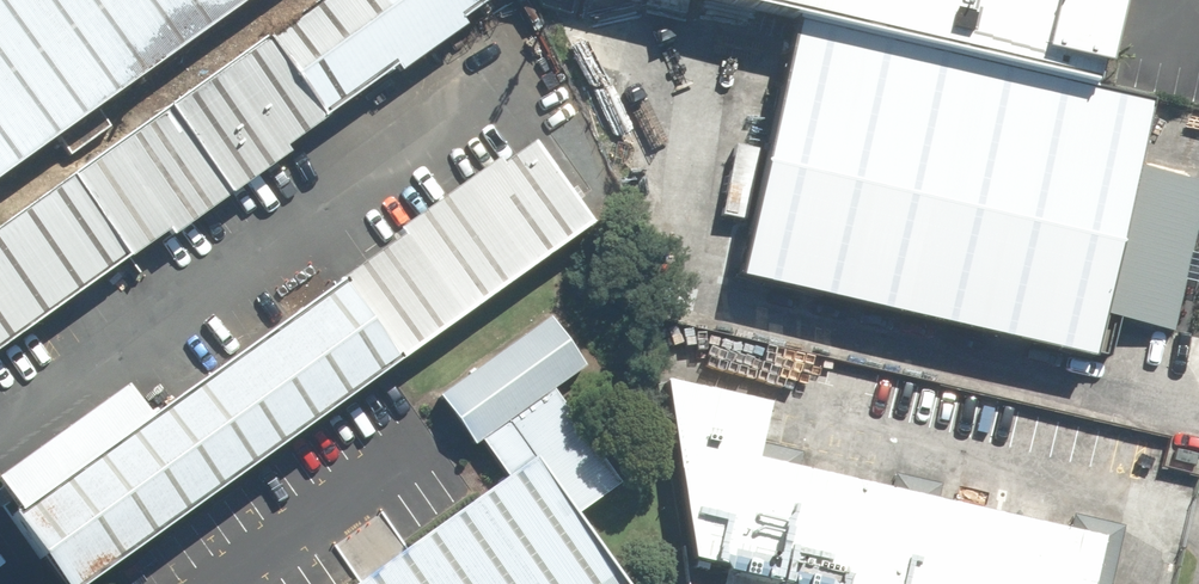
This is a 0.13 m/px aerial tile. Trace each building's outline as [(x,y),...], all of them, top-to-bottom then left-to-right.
[(0,234),(0,353),(493,1),(493,0),(328,0),(0,234)] [(255,0),(0,0),(0,182),(255,0)] [(795,22),(1041,79),(1059,0),(702,0),(795,22)] [(1153,106),(1041,79),(795,22),(734,281),(1091,365),(1153,106)] [(530,148),(16,515),(65,583),(84,583),(586,226),(530,148)] [(583,366),(548,318),(439,395),(474,444),(510,418),(551,389),(583,366)] [(695,564),(780,583),(1090,583),(1101,535),(758,458),(771,405),(669,382),(695,564)] [(537,456),(578,512),(619,483),(551,389),(510,418),(537,456)] [(537,456),(357,583),(629,583),(578,512),(537,456)]
